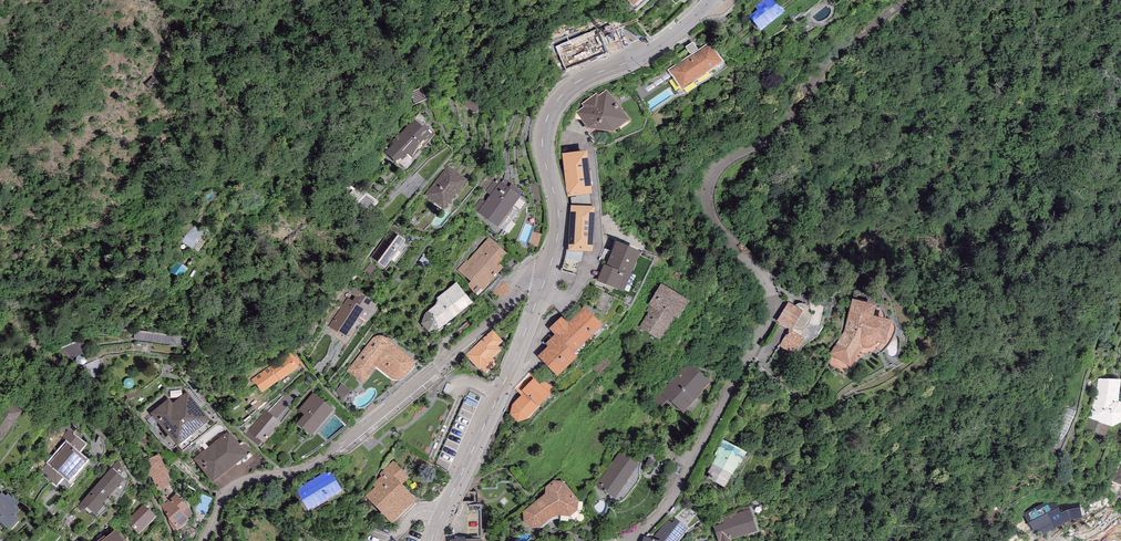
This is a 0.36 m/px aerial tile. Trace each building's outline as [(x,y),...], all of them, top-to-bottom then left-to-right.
[(755,7),(758,10),(749,17),(762,31),(785,12),(775,0),(763,0),(755,7)] [(691,55),(667,70),(681,91),(724,64),(710,42),(698,50),(691,55)] [(685,48),(691,55),(698,50),(693,43),(685,48)] [(582,120),(588,129),(595,130),(613,133),(629,121),(606,89),(599,95),(596,92),(582,103),(584,106),(576,112),(582,120)] [(391,145),(384,152),(398,165),(407,156),(411,160),(435,136),(423,124),(427,120),(420,113),(390,144),(391,145)] [(587,152),(562,154),(567,197),(592,194),(587,152)] [(447,165),(425,195),(444,210),(467,180),(447,165)] [(521,197),(490,174),(480,187),(491,195),(485,202),(480,199),(472,208),(498,228),(521,197)] [(595,207),(571,206),(569,252),(592,253),(595,207)] [(204,234),(193,226),(181,242),(192,250),(204,234)] [(391,230),(370,258),(385,269),(406,241),(391,230)] [(508,254),(489,237),(458,270),(471,282),(467,286),(477,296),(503,267),(499,264),(508,254)] [(641,252),(616,242),(606,265),(604,265),(597,281),(623,293),(641,252)] [(457,283),(436,299),(439,303),(425,314),(421,325),(429,333),(438,331),(473,304),(457,283)] [(690,302),(661,284),(647,306),(651,309),(640,327),(659,339),(673,316),(678,319),(690,302)] [(353,290),(329,326),(346,338),(359,318),(365,323),(376,306),(353,290)] [(876,306),(852,300),(844,332),(829,355),(851,368),(863,349),(865,349),(867,349),(869,349),(872,348),(874,346),(876,345),(876,343),(885,345),(891,321),(874,316),(876,306)] [(803,312),(788,303),(776,322),(789,330),(791,331),(803,312)] [(563,316),(549,329),(555,335),(545,344),(548,347),(538,357),(557,378),(578,359),(573,354),(603,327),(584,307),(569,322),(563,316)] [(504,341),(493,330),(465,357),(484,376),(497,364),(492,359),(502,350),(498,346),(504,341)] [(791,331),(789,330),(779,347),(794,356),(804,339),(791,331)] [(372,338),(347,371),(362,384),(376,367),(390,378),(393,379),(396,380),(398,380),(401,379),(403,378),(416,363),(389,341),(384,338),(381,337),(377,337),(375,337),(372,338)] [(288,354),(252,379),(262,393),(298,369),(288,354)] [(667,381),(651,398),(661,408),(669,400),(683,414),(703,393),(702,392),(710,383),(688,362),(669,382),(667,381)] [(551,395),(533,378),(524,388),(520,385),(515,390),(521,395),(512,406),(526,419),(527,420),(551,395)] [(1083,379),(1078,426),(1106,429),(1111,382),(1083,379)] [(169,399),(150,414),(177,448),(211,421),(188,392),(173,404),(169,399)] [(334,410),(313,393),(298,410),(304,415),(297,424),(311,436),(334,410)] [(283,396),(268,412),(276,419),(291,404),(283,396)] [(2,398),(0,401),(0,442),(1,441),(22,412),(2,398)] [(526,419),(512,406),(511,408),(514,410),(514,412),(517,414),(516,417),(516,421),(518,423),(521,422),(523,419),(526,419)] [(261,416),(248,431),(263,444),(281,424),(276,419),(268,412),(266,411),(261,416)] [(67,431),(49,460),(51,462),(49,464),(69,482),(87,463),(78,454),(86,446),(67,431)] [(227,433),(194,459),(213,483),(249,456),(231,433),(229,434),(227,433)] [(747,453),(723,440),(716,453),(718,454),(707,473),(710,475),(708,478),(724,488),(737,465),(739,467),(747,453)] [(638,465),(620,452),(595,486),(603,491),(604,490),(614,497),(638,465)] [(159,455),(143,461),(149,476),(151,475),(157,492),(169,487),(166,477),(168,476),(159,455)] [(393,461),(379,474),(381,477),(372,485),(375,488),(365,496),(391,524),(416,501),(402,486),(409,479),(393,461)] [(1103,483),(1119,493),(1120,490),(1120,469),(1114,464),(1103,483)] [(124,480),(111,469),(78,506),(83,511),(87,508),(95,515),(104,506),(103,505),(124,480)] [(330,471),(294,490),(306,512),(342,492),(330,471)] [(523,513),(524,523),(529,529),(538,528),(542,526),(545,523),(547,521),(550,519),(555,517),(558,517),(561,517),(564,517),(568,517),(570,517),(578,511),(578,501),(563,482),(553,481),(545,487),(545,495),(523,513)] [(0,494),(0,522),(10,531),(20,520),(15,516),(20,512),(15,507),(19,504),(8,493),(6,496),(2,493),(0,494)] [(176,495),(160,509),(167,516),(164,518),(176,531),(189,521),(187,519),(193,514),(176,495)] [(156,517),(143,505),(126,521),(139,534),(156,517)] [(722,518),(724,523),(713,527),(718,540),(733,540),(757,533),(750,509),(722,518)] [(1041,534),(1069,520),(1065,511),(1037,525),(1041,534)] [(652,540),(657,540),(678,540),(683,533),(669,521),(652,540)] [(103,540),(123,540),(115,531),(103,540)]
